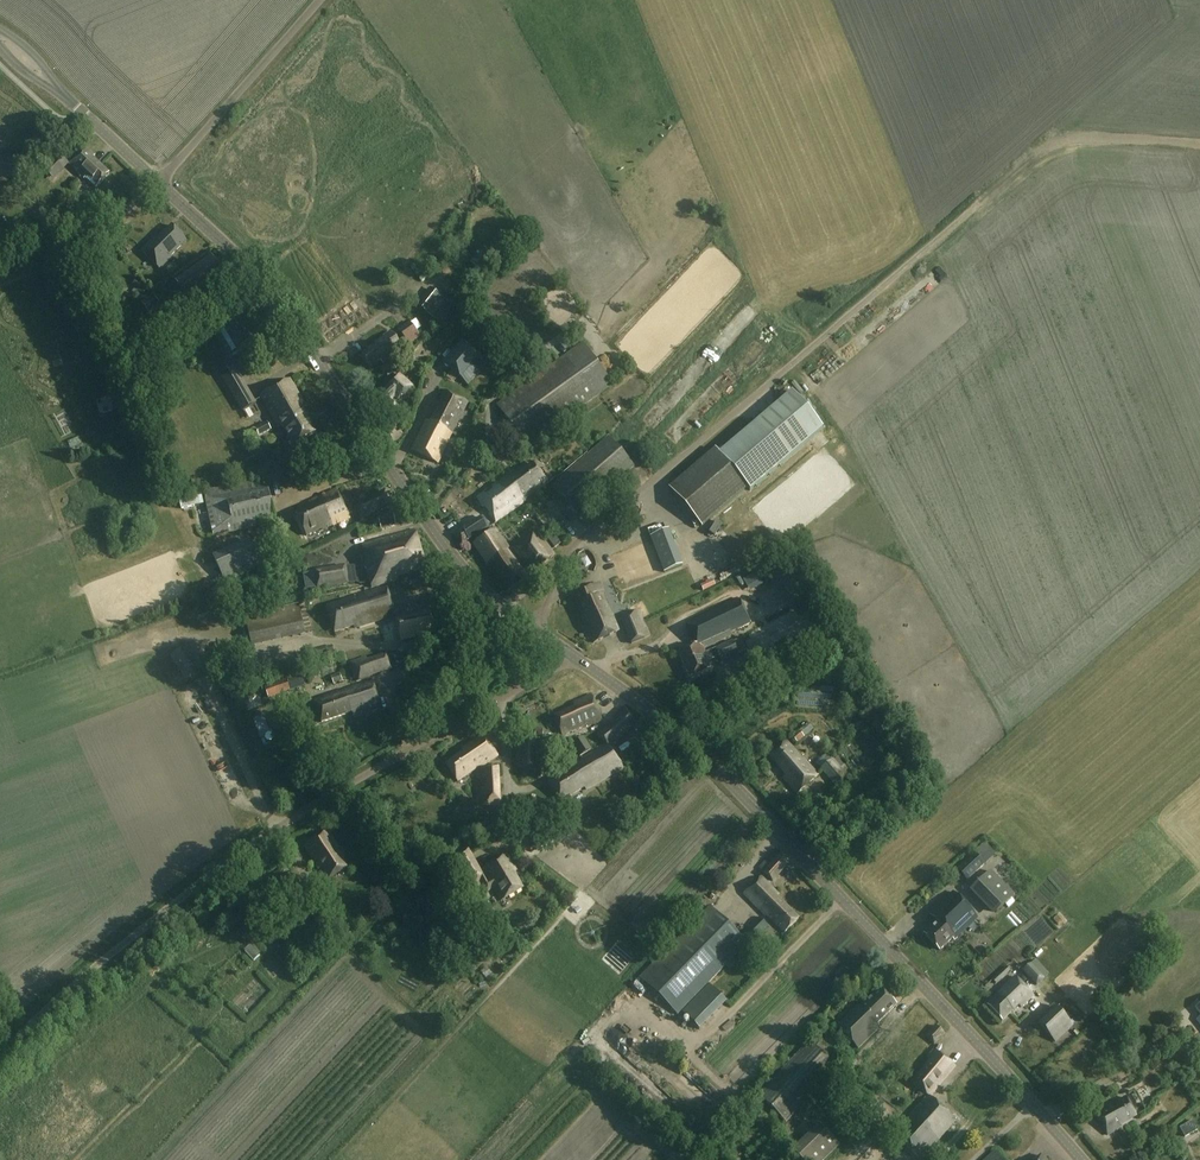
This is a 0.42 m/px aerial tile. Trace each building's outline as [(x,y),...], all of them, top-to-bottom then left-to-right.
[(85,146),(68,164),(84,179),(85,178),(96,188),(110,173),(93,158),(96,155),(85,146)] [(55,180),(68,164),(58,155),(44,171),(55,180)] [(187,240),(172,225),(156,241),(154,238),(142,250),(160,269),(172,257),(171,256),(187,240)] [(223,270),(212,254),(176,280),(189,298),(198,292),(196,290),(203,285),(204,287),(213,280),(212,278),(223,270)] [(147,290),(138,280),(132,285),(142,295),(147,290)] [(430,288),(416,305),(435,320),(449,303),(430,288)] [(159,302),(153,294),(141,302),(146,311),(159,302)] [(202,316),(195,306),(180,316),(187,326),(202,316)] [(251,345),(232,314),(211,327),(230,358),(251,345)] [(406,342),(409,346),(421,338),(410,322),(398,330),(406,342)] [(378,344),(362,355),(371,367),(381,360),(383,364),(404,349),(391,331),(376,341),(378,344)] [(350,335),(341,339),(344,346),(354,342),(350,335)] [(488,362),(470,345),(464,340),(444,363),(468,385),(488,362)] [(613,384),(583,343),(497,405),(527,446),(613,384)] [(610,354),(603,358),(610,372),(617,369),(610,354)] [(257,403),(234,366),(220,374),(242,412),(257,403)] [(412,388),(401,375),(386,387),(388,390),(386,391),(371,402),(382,418),(397,407),(392,399),(394,397),(398,401),(412,388)] [(304,404),(290,379),(261,396),(280,428),(283,426),(294,446),(316,433),(300,406),(304,404)] [(443,399),(431,423),(452,434),(468,403),(444,391),(441,398),(443,399)] [(821,429),(790,393),(717,454),(714,450),(668,489),(701,528),(747,489),(748,491),(821,429)] [(648,421),(653,429),(669,418),(664,411),(648,421)] [(452,434),(431,423),(428,421),(413,450),(437,462),(452,434)] [(272,430),(267,422),(255,428),(259,437),(272,430)] [(634,466),(608,437),(552,486),(578,515),(634,466)] [(653,444),(663,454),(667,449),(658,440),(653,444)] [(548,483),(534,464),(511,479),(510,477),(505,477),(477,497),(484,508),(485,507),(489,514),(496,521),(526,500),(525,499),(548,483)] [(252,485),(251,481),(204,491),(214,535),(275,521),(266,481),(252,485)] [(349,517),(336,490),(309,502),(311,506),(296,513),(307,536),(322,529),(322,530),(349,517)] [(391,505),(384,492),(355,507),(361,520),(391,505)] [(185,499),(186,509),(203,508),(203,498),(185,499)] [(396,525),(392,511),(377,515),(382,530),(396,525)] [(463,546),(489,529),(481,518),(456,535),(463,546)] [(555,555),(535,529),(509,548),(495,529),(474,544),(488,563),(486,564),(507,591),(555,555)] [(684,565),(670,529),(651,537),(664,573),(684,565)] [(427,569),(415,530),(363,545),(366,561),(365,562),(372,588),(398,580),(397,577),(427,569)] [(699,531),(695,534),(703,543),(707,540),(699,531)] [(260,568),(248,542),(214,558),(226,584),(260,568)] [(357,583),(355,566),(315,572),(318,589),(357,583)] [(644,566),(620,573),(625,592),(649,585),(644,566)] [(810,596),(795,569),(781,577),(796,603),(810,596)] [(317,588),(315,572),(305,573),(307,590),(317,588)] [(604,593),(600,583),(574,595),(581,612),(586,624),(585,624),(594,643),(619,630),(602,594),(604,593)] [(395,616),(386,586),(350,597),(350,599),(327,606),(335,632),(355,626),(355,628),(395,616)] [(707,653),(733,641),(732,640),(715,648),(705,652),(704,648),(732,635),(731,632),(751,623),(742,602),(738,599),(688,622),(698,644),(679,653),(684,665),(696,659),(696,658),(707,653)] [(303,634),(297,605),(245,617),(251,645),(303,634)] [(435,632),(430,612),(396,620),(396,621),(382,624),(385,640),(400,636),(401,640),(435,632)] [(649,635),(638,612),(630,616),(628,613),(620,617),(632,643),(649,635)] [(738,651),(733,641),(707,653),(696,658),(696,659),(684,665),(691,678),(710,669),(714,667),(712,664),(738,651)] [(335,655),(332,646),(308,652),(310,661),(335,655)] [(392,670),(386,654),(367,661),(365,657),(349,663),(356,683),(392,670)] [(287,679),(265,686),(269,698),(290,690),(287,679)] [(381,708),(372,681),(315,701),(322,723),(352,712),(354,718),(381,708)] [(602,720),(591,695),(573,703),(575,707),(555,716),(563,735),(588,724),(589,726),(602,720)] [(638,720),(626,709),(597,735),(606,744),(548,781),(561,802),(584,787),(587,790),(623,768),(610,746),(638,720)] [(256,719),(265,743),(276,740),(266,715),(256,719)] [(804,730),(809,737),(816,731),(811,725),(804,730)] [(498,755),(484,734),(462,749),(462,752),(446,764),(458,781),(480,766),(481,767),(498,755)] [(536,742),(531,742),(531,755),(523,755),(522,777),(535,778),(536,742)] [(801,757),(787,742),(770,757),(786,775),(783,777),(797,794),(819,775),(802,756),(801,757)] [(850,779),(832,759),(820,770),(838,790),(850,779)] [(501,805),(500,768),(485,768),(485,789),(481,789),(481,805),(501,805)] [(539,802),(538,793),(527,794),(527,802),(516,803),(517,825),(548,824),(547,802),(539,802)] [(564,832),(558,824),(531,841),(537,850),(564,832)] [(344,854),(329,830),(304,845),(317,866),(318,865),(326,878),(347,866),(341,856),(344,854)] [(989,846),(981,854),(989,862),(997,854),(989,846)] [(481,870),(469,849),(455,856),(472,886),(481,881),(488,893),(494,889),(501,901),(524,888),(514,872),(517,870),(508,854),(481,870)] [(789,862),(775,850),(758,869),(772,881),(789,862)] [(985,865),(975,854),(957,870),(967,881),(985,865)] [(844,870),(838,864),(834,867),(840,873),(844,870)] [(1014,895),(991,871),(973,888),(996,912),(1014,895)] [(780,895),(761,877),(744,894),(765,916),(767,915),(784,933),(799,918),(779,897),(780,895)] [(978,918),(953,892),(930,914),(937,921),(924,933),(940,950),(953,938),(955,940),(978,918)] [(741,936),(710,906),(640,977),(678,1015),(682,1011),(700,1029),(727,1002),(708,983),(749,942),(751,944),(768,926),(759,917),(741,936)] [(1049,975),(1037,961),(1032,965),(1031,964),(1023,970),(1036,986),(1049,975)] [(1012,970),(997,982),(1000,987),(1015,974),(1012,970)] [(1034,995),(1016,976),(998,994),(987,1005),(1003,1021),(1019,1005),(1021,1007),(1034,995)] [(897,1005),(880,988),(866,1003),(865,1001),(860,1006),(858,1005),(836,1027),(858,1049),(878,1029),(878,1024),(897,1005)] [(1073,1025),(1056,1006),(1039,1021),(1056,1041),(1073,1025)] [(945,1035),(936,1027),(926,1037),(935,1045),(945,1035)] [(816,1048),(810,1042),(758,1095),(786,1122),(837,1068),(827,1058),(832,1052),(822,1042),(816,1048)] [(955,1066),(933,1049),(927,1058),(930,1060),(913,1083),(928,1096),(893,1135),(921,1159),(956,1120),(930,1096),(955,1066)] [(1137,1116),(1126,1097),(1111,1106),(1110,1104),(1095,1113),(1100,1121),(1101,1120),(1104,1127),(1103,1128),(1108,1135),(1121,1128),(1119,1126),(1137,1116)] [(818,1124),(792,1150),(802,1159),(825,1159),(839,1146),(818,1124)] [(995,1151),(986,1159),(1003,1159),(995,1151)]
